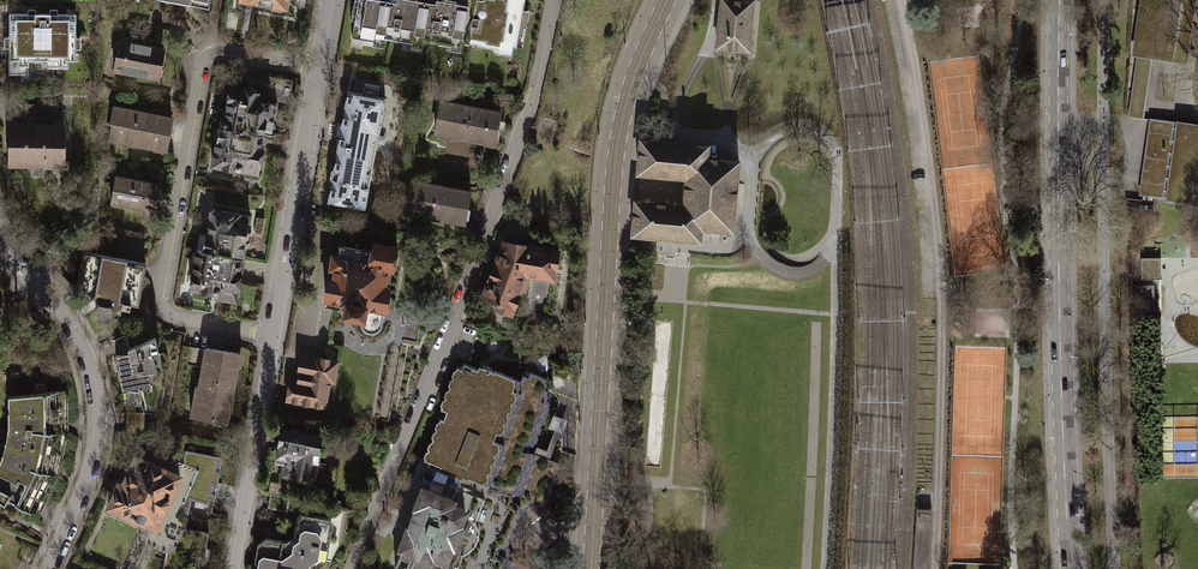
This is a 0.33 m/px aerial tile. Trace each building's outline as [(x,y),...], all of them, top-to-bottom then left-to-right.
[(352,37),(373,41),(374,36),(412,43),(413,38),(451,45),(451,41),(468,44),(469,38),(478,39),(477,45),(498,48),(499,44),(516,47),(520,24),(515,24),(518,9),(523,10),(524,0),(358,0),(357,5),(352,5),(351,15),(355,16),(352,37)] [(742,0),(720,0),(716,48),(748,50),(752,1),(742,0)] [(7,36),(1,36),(1,47),(7,47),(7,60),(6,74),(26,75),(26,60),(73,60),(73,48),(78,48),(78,36),(73,36),(73,13),(55,13),(55,8),(47,8),(47,13),(33,13),(33,8),(25,8),(25,13),(7,13),(7,36)] [(293,32),(290,31),(288,43),(299,45),(302,33),(293,32)] [(117,40),(111,70),(175,81),(180,51),(117,40)] [(1137,56),(1128,116),(1144,119),(1153,58),(1137,56)] [(218,126),(264,135),(264,131),(272,132),(276,104),(258,100),(259,93),(230,88),(224,118),(219,120),(218,126)] [(373,132),(378,133),(385,98),(348,91),(334,170),(332,170),(330,179),(332,179),(328,200),(364,207),(367,187),(363,187),(373,132)] [(497,112),(438,101),(433,132),(492,143),(497,112)] [(13,103),(13,124),(7,124),(7,164),(26,164),(26,158),(61,158),(61,124),(32,124),(32,104),(13,103)] [(169,117),(113,108),(107,139),(164,148),(169,117)] [(1139,194),(1143,195),(1165,198),(1165,199),(1197,204),(1197,121),(1176,118),(1176,121),(1150,117),(1149,119),(1139,194)] [(264,135),(218,126),(214,129),(212,138),(216,143),(212,166),(224,168),(234,170),(235,168),(256,173),(264,135)] [(738,161),(707,158),(708,145),(641,140),(638,173),(686,177),(684,205),(635,201),(632,234),(700,240),(701,228),(732,231),(735,195),(738,161)] [(158,184),(113,176),(108,202),(153,210),(158,184)] [(467,191),(408,180),(403,211),(462,222),(467,191)] [(204,234),(201,250),(242,257),(243,248),(246,248),(248,246),(251,232),(246,231),(249,215),(212,209),(208,234),(204,234)] [(494,306),(510,313),(519,291),(524,294),(529,281),(523,278),(525,274),(553,278),(557,249),(503,241),(482,296),(495,300),(494,306)] [(393,270),(394,265),(397,263),(398,255),(396,252),(397,247),(374,243),(372,250),(339,245),(338,255),(332,255),(330,269),(332,269),(331,278),(329,278),(325,300),(345,303),(343,314),(346,314),(346,318),(346,319),(362,321),(362,325),(363,327),(365,330),(368,331),(371,332),(374,332),(377,331),(379,329),(381,326),(382,325),(384,311),(386,311),(387,306),(390,304),(391,296),(389,293),(390,287),(388,287),(391,270),(393,270)] [(236,288),(242,257),(201,250),(196,249),(192,251),(191,260),(194,264),(190,287),(192,288),(192,290),(199,292),(199,289),(219,293),(218,296),(235,299),(237,296),(238,291),(236,288)] [(146,262),(83,252),(76,287),(79,287),(86,300),(88,301),(90,300),(93,297),(99,304),(97,306),(96,309),(95,312),(96,314),(98,316),(100,318),(103,319),(105,319),(108,318),(110,316),(111,315),(113,312),(120,313),(122,308),(129,309),(130,304),(138,305),(146,262)] [(1160,258),(1141,258),(1141,279),(1160,279),(1160,258)] [(1154,286),(1140,286),(1141,317),(1155,317),(1154,286)] [(548,318),(538,317),(536,327),(546,328),(548,318)] [(128,353),(115,355),(119,372),(121,372),(124,386),(135,382),(137,387),(150,389),(150,382),(152,381),(152,370),(156,370),(153,356),(158,354),(154,339),(127,349),(128,353)] [(184,364),(204,367),(206,350),(187,347),(184,364)] [(207,348),(206,350),(204,367),(203,371),(201,371),(198,387),(197,387),(196,394),(193,393),(190,415),(225,421),(234,365),(239,366),(241,356),(237,355),(237,353),(207,348)] [(313,359),(301,357),(296,380),(289,379),(286,399),(331,407),(336,381),(333,380),(336,361),(313,357),(313,359)] [(510,554),(509,551),(510,548),(506,546),(521,509),(523,510),(525,507),(528,507),(529,501),(544,507),(558,463),(526,450),(529,443),(535,445),(550,402),(545,400),(547,393),(546,389),(544,388),(546,383),(545,376),(529,371),(528,376),(523,375),(520,380),(494,369),(494,370),(479,365),(477,368),(463,363),(461,368),(456,367),(438,407),(446,412),(442,419),(438,416),(422,458),(443,467),(433,492),(422,488),(414,507),(417,507),(409,529),(407,528),(399,547),(402,549),(396,566),(403,568),(533,568),(509,560),(510,554)] [(33,515),(52,475),(61,434),(61,390),(6,395),(7,426),(0,454),(0,500),(4,503),(8,500),(33,515)] [(69,390),(61,390),(61,434),(52,475),(33,515),(38,517),(58,479),(68,435),(69,390)] [(1175,476),(1184,476),(1184,469),(1197,469),(1197,481),(1197,415),(1174,415),(1175,476)] [(319,435),(282,428),(276,461),(283,462),(282,473),(303,476),(303,479),(306,479),(307,476),(315,478),(320,449),(317,449),(319,435)] [(145,522),(156,527),(164,510),(166,509),(169,507),(170,503),(170,499),(169,496),(179,475),(130,454),(123,469),(128,471),(120,491),(114,489),(108,505),(120,511),(122,514),(124,516),(128,516),(131,516),(132,522),(139,524),(145,522)] [(317,567),(327,560),(334,522),(330,517),(301,512),(296,516),(291,541),(265,536),(256,542),(253,561),(255,565),(255,568),(316,568),(317,567)]
